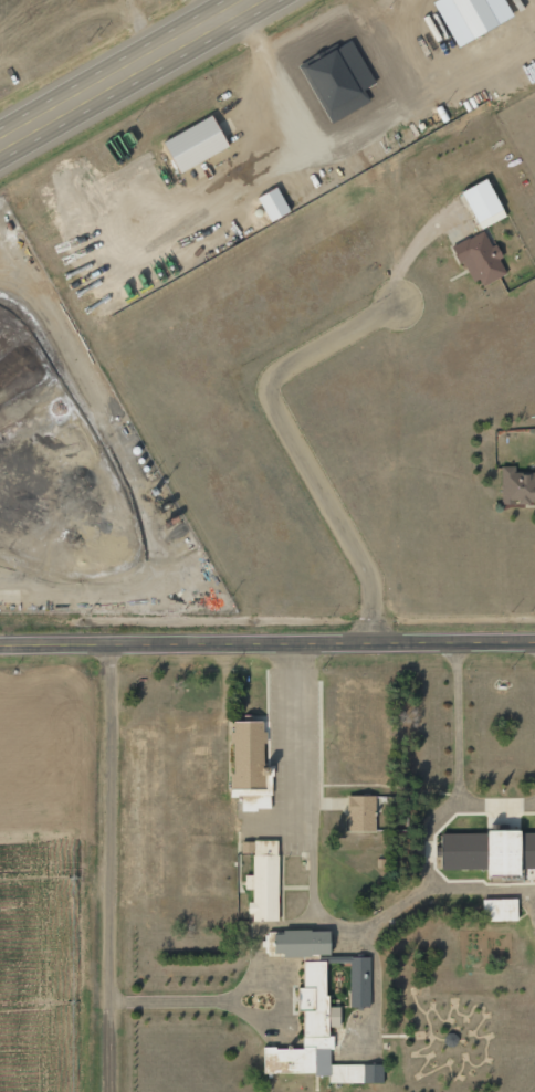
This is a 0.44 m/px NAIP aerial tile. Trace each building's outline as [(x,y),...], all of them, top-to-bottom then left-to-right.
[(473,24),(497,10),(491,0),(458,0),(473,24)] [(164,128),(179,157),(228,132),(212,102),(164,128)] [(460,177),(481,213),(504,200),(483,164),(460,177)] [(256,183),(271,210),(291,200),(276,172),(256,183)] [(451,235),(459,249),(461,246),(473,269),(478,265),(482,273),(505,261),(482,219),(451,235)] [(501,491),(534,491),(534,459),(514,460),(514,455),(501,455),(501,491)] [(269,809),(266,720),(230,721),(232,796),(241,796),(241,810),(269,809)] [(375,795),(347,795),(347,831),(375,831),(375,795)] [(485,832),(486,876),(519,875),(519,868),(534,868),(534,831),(485,832)] [(440,869),(481,870),(481,833),(441,833),(440,869)] [(277,921),(278,840),(241,840),(240,853),(252,853),(252,874),(244,874),(244,889),(252,889),(252,902),(250,902),(249,920),(277,921)] [(517,920),(517,898),(482,899),(483,921),(517,920)] [(329,956),(329,931),(282,930),(282,934),(273,934),(273,955),(329,956)] [(262,1074),(328,1074),(328,1083),(382,1083),(382,1064),(330,1064),(330,1027),(339,1027),(340,1007),(325,1007),(326,961),(302,961),(302,987),(297,987),(297,1011),(302,1011),(302,1048),(263,1048),(262,1074)]
